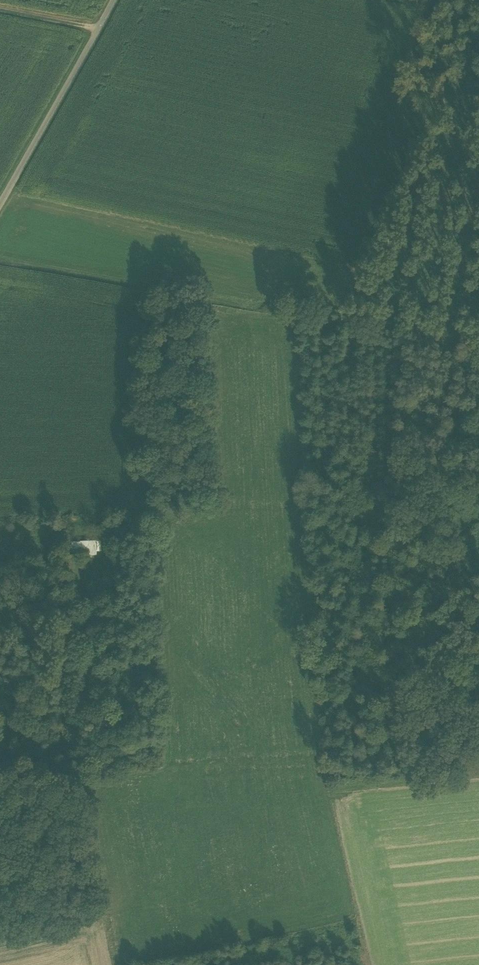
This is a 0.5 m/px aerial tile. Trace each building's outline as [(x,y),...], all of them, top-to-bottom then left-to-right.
[(74,548),(74,560),(94,559),(93,547),(74,548)]
